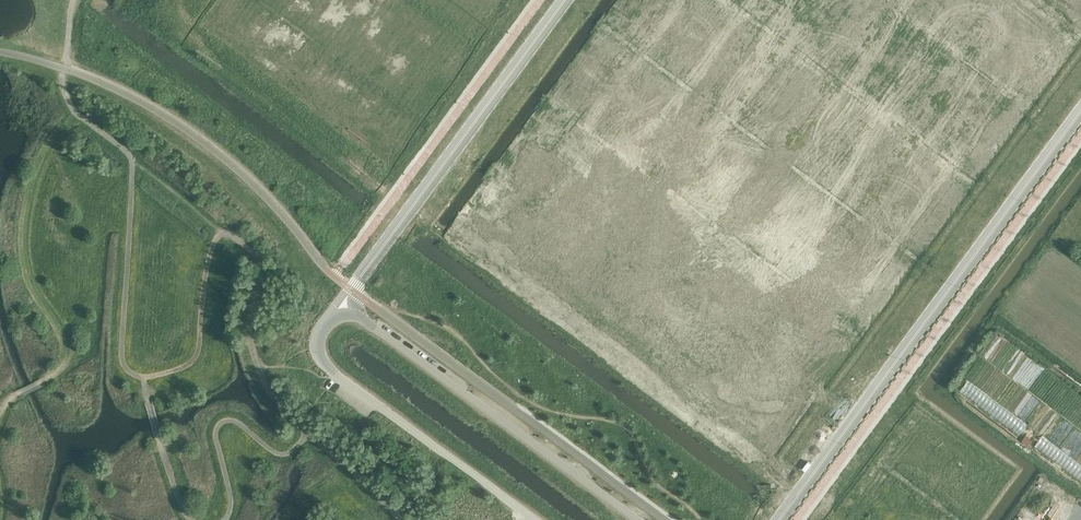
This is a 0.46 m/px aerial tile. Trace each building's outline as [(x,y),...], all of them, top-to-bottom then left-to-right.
[(961,390),(1021,433),(1028,422),(968,379),(961,390)] [(1042,435),(1035,446),(1080,479),(1080,462),(1042,435)] [(1022,441),(1028,446),(1032,441),(1026,436),(1022,441)] [(1020,510),(1017,508),(1008,519),(1013,519),(1020,510)]
